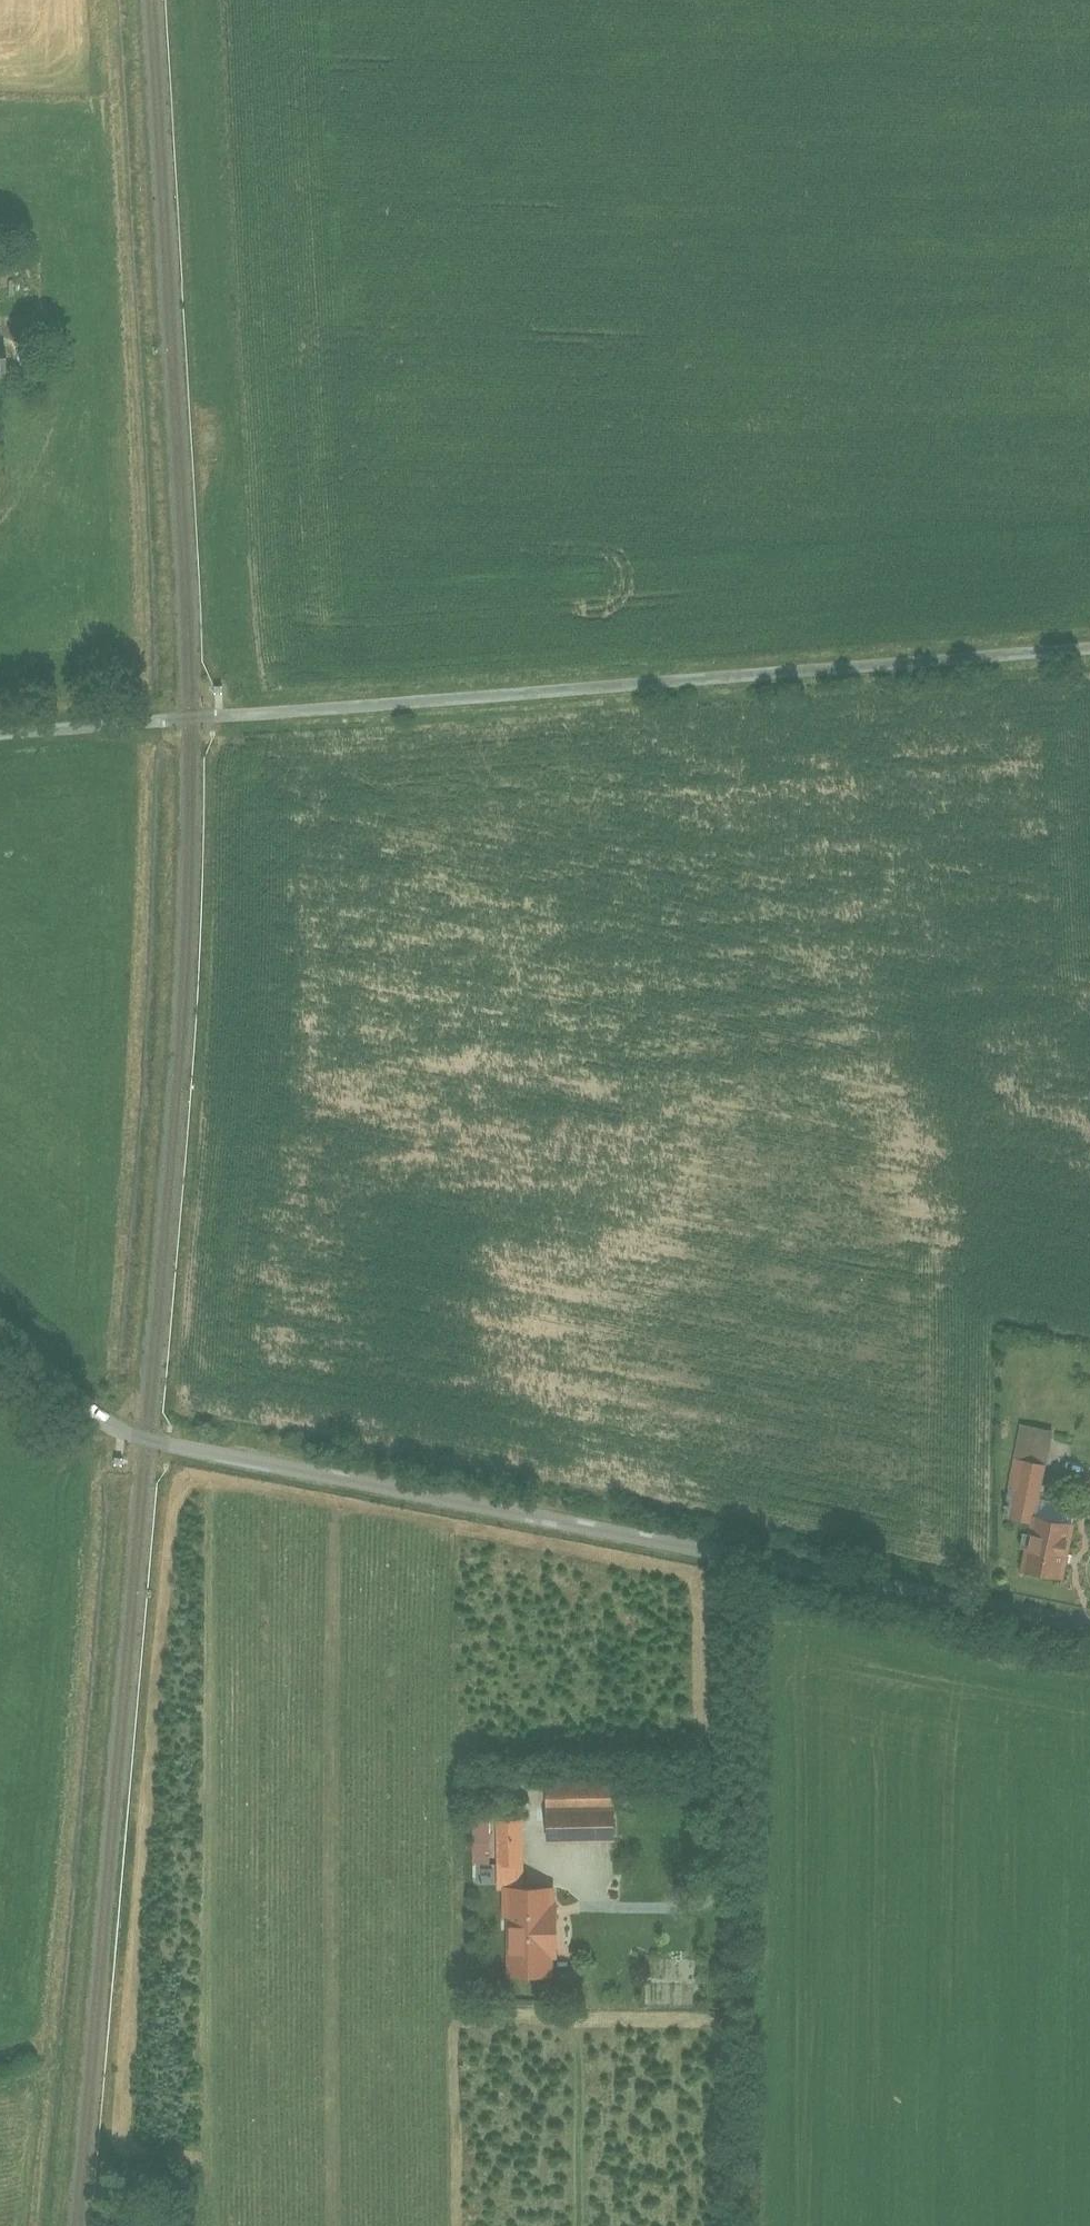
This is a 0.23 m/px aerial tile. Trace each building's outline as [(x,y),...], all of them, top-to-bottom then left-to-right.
[(12,372),(9,330),(0,331),(0,373),(12,372)] [(1026,1421),(1021,1454),(1051,1459),(1057,1426),(1026,1421)] [(1051,1459),(1021,1454),(1011,1514),(1041,1519),(1043,1509),(1051,1459)] [(1033,1568),(1072,1574),(1081,1515),(1043,1509),(1041,1519),(1033,1568)] [(624,1776),(555,1776),(555,1803),(624,1803),(624,1776)] [(624,1803),(555,1803),(555,1836),(625,1836),(624,1803)] [(475,1807),(475,1862),(491,1862),(491,1807),(475,1807)] [(534,1818),(511,1817),(510,1862),(533,1863),(534,1818)] [(563,1885),(512,1884),(510,1972),(561,1974),(561,1955),(570,1955),(571,1902),(562,1902),(563,1885)]
